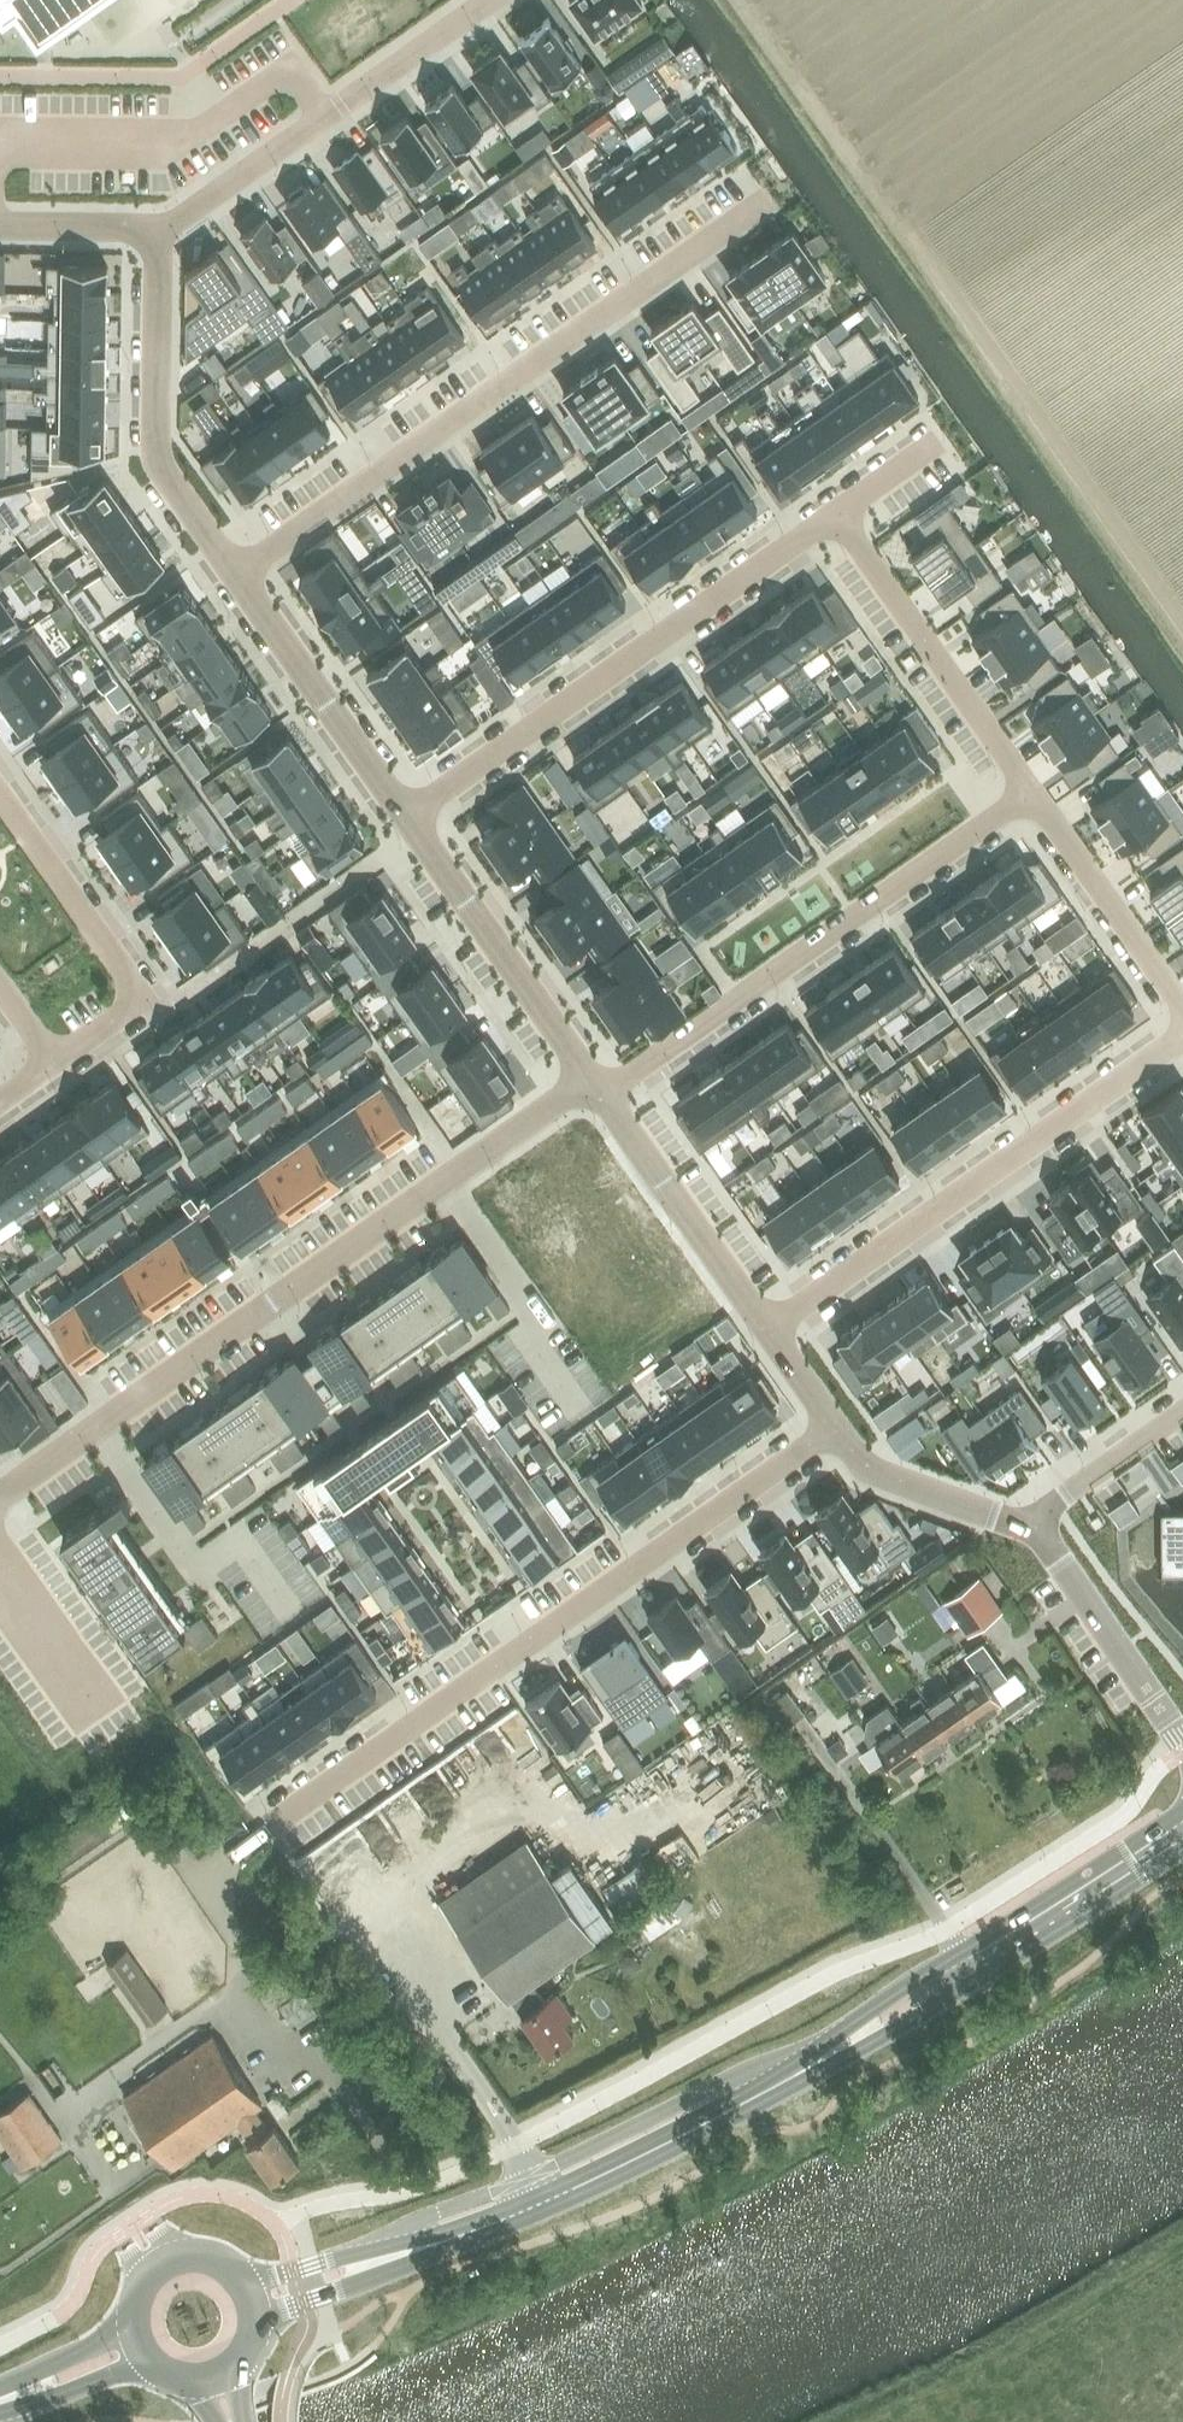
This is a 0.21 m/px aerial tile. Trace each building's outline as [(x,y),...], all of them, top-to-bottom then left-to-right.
[(4,18),(16,9),(38,40),(95,0),(0,0),(0,12),(4,18)] [(569,2),(594,38),(641,5),(638,0),(572,0),(569,2)] [(524,34),(518,38),(519,40),(520,39),(552,83),(551,84),(552,85),(582,65),(581,63),(579,64),(548,19),(549,19),(548,17),(542,21),(540,18),(522,30),(524,34)] [(669,57),(687,82),(709,67),(692,41),(669,57)] [(472,70),(505,117),(531,99),(537,107),(550,97),(524,60),(512,68),(500,51),(472,70)] [(631,58),(614,70),(625,85),(642,73),(631,58)] [(630,98),(651,83),(646,75),(624,90),(630,98)] [(425,104),(456,148),(495,120),(478,95),(466,103),(453,84),(425,104)] [(626,118),(638,110),(630,98),(628,96),(616,104),(626,118)] [(665,103),(678,121),(710,166),(718,160),(718,161),(737,148),(718,121),(715,123),(701,104),(687,114),(675,97),(665,103)] [(584,126),(591,136),(612,121),(605,112),(584,126)] [(397,158),(392,161),(404,178),(408,175),(412,179),(430,167),(437,177),(456,164),(427,123),(416,131),(406,117),(380,135),(397,158)] [(678,121),(656,136),(688,181),(710,166),(678,121)] [(656,136),(634,152),(666,197),(688,181),(656,136)] [(528,139),(515,148),(524,160),(536,151),(528,139)] [(551,149),(555,155),(561,164),(574,155),(564,140),(551,149)] [(357,152),(333,168),(362,208),(378,197),(385,206),(405,192),(373,146),(360,155),(357,152)] [(666,197),(634,152),(612,167),(644,212),(666,197)] [(545,153),(512,177),(520,189),(554,165),(545,153)] [(477,193),(488,185),(468,157),(457,165),(477,193)] [(635,218),(644,212),(612,167),(588,184),(610,214),(606,217),(619,235),(638,222),(635,218)] [(499,204),(520,189),(512,177),(491,192),(499,204)] [(291,198),(286,201),(318,246),(338,231),(365,270),(381,259),(325,180),(312,189),(309,185),(304,189),(302,185),(289,195),(291,198)] [(558,194),(536,210),(573,262),(586,253),(584,251),(592,245),(594,248),(595,247),(558,194)] [(424,210),(434,223),(445,215),(436,202),(424,210)] [(464,211),(448,222),(457,234),(478,219),(470,207),(464,211)] [(519,229),(518,230),(552,277),(565,268),(563,266),(570,261),(572,263),(573,262),(536,210),(526,218),(534,229),(524,237),(519,229)] [(265,216),(240,234),(271,279),(307,254),(285,223),(275,231),(265,216)] [(417,243),(426,255),(457,234),(448,222),(417,243)] [(494,240),(493,240),(530,292),(543,283),(542,281),(549,275),(551,278),(552,277),(518,230),(498,244),(494,240)] [(820,230),(806,240),(813,250),(813,251),(828,241),(820,230)] [(794,300),(825,278),(792,231),(760,254),(793,301),(794,300)] [(493,240),(472,255),(509,307),(522,298),(520,295),(528,291),(529,293),(530,292),(493,240)] [(186,272),(185,362),(188,362),(188,355),(248,313),(267,340),(287,326),(228,242),(225,244),(186,272)] [(726,297),(748,329),(760,321),(761,323),(793,301),(760,254),(728,276),(739,292),(729,299),(727,296),(726,297)] [(462,264),(451,272),(487,323),(488,322),(487,319),(494,314),(496,317),(509,307),(472,255),(471,256),(480,268),(470,275),(462,264)] [(46,264),(46,293),(106,293),(107,265),(46,264)] [(318,269),(302,280),(319,304),(334,293),(318,269)] [(427,287),(405,303),(441,355),(455,345),(453,344),(460,338),(462,340),(463,339),(427,287)] [(46,293),(54,293),(54,318),(48,318),(48,320),(106,320),(106,293),(46,293)] [(338,299),(316,315),(326,329),(332,338),(333,337),(343,330),(337,321),(348,313),(342,305),(338,299)] [(348,313),(362,333),(370,327),(351,299),(342,305),(348,313)] [(672,316),(703,361),(722,348),(737,370),(755,358),(719,307),(703,317),(693,302),(672,316)] [(407,309),(386,322),(420,370),(421,369),(420,367),(427,362),(428,364),(441,355),(405,303),(403,304),(407,309)] [(316,315),(285,337),(294,351),(326,329),(316,315)] [(684,374),(703,361),(672,316),(651,331),(662,347),(646,358),(682,409),(700,396),(684,374)] [(48,320),(48,347),(106,347),(106,320),(48,320)] [(370,327),(362,333),(399,385),(400,384),(398,382),(405,377),(407,379),(420,370),(386,322),(385,323),(391,330),(379,339),(370,327)] [(343,330),(333,337),(377,400),(378,399),(377,397),(384,392),(386,394),(399,385),(362,333),(351,341),(344,330),(343,330)] [(763,331),(750,340),(765,360),(772,370),(785,361),(763,331)] [(851,334),(836,345),(888,418),(918,396),(886,351),(878,357),(873,349),(865,354),(851,334)] [(348,360),(317,382),(342,418),(352,411),(355,416),(357,414),(355,412),(363,407),(364,409),(377,400),(333,337),(332,338),(348,360)] [(246,363),(258,378),(289,356),(277,341),(246,363)] [(846,379),(834,388),(866,433),(888,418),(836,345),(835,345),(844,357),(835,364),(846,379)] [(34,361),(34,373),(105,374),(106,347),(48,347),(48,361),(34,361)] [(622,422),(660,396),(638,364),(626,372),(615,357),(597,369),(597,368),(595,370),(589,375),(622,422)] [(233,372),(241,383),(254,374),(246,363),(233,372)] [(742,376),(748,385),(760,377),(754,368),(742,376)] [(34,388),(34,400),(105,401),(105,374),(34,373),(34,374),(47,374),(47,388),(34,388)] [(585,448),(622,422),(589,375),(583,379),(582,378),(580,379),(581,380),(563,392),(574,408),(563,417),(585,448)] [(209,381),(199,388),(207,400),(208,401),(218,394),(209,381)] [(811,381),(802,387),(845,448),(866,433),(834,388),(822,396),(811,381)] [(320,419),(328,413),(310,387),(279,409),(273,399),(272,400),(307,450),(330,434),(320,419)] [(804,409),(792,418),(825,464),(825,463),(825,462),(845,448),(802,387),(793,393),(804,409)] [(31,426),(31,427),(104,428),(105,401),(34,400),(34,401),(47,401),(47,426),(31,426)] [(207,400),(192,410),(201,422),(216,412),(208,401),(207,400)] [(307,450),(272,400),(263,406),(269,416),(257,425),(285,465),(307,450)] [(704,403),(692,411),(699,420),(711,412),(704,403)] [(767,407),(757,414),(803,479),(825,464),(792,418),(780,426),(767,407)] [(742,436),(732,443),(758,480),(767,474),(780,493),(801,478),(802,480),(803,479),(757,414),(770,433),(750,447),(742,436)] [(537,477),(575,451),(552,418),(540,427),(531,415),(506,433),(537,477)] [(662,425),(673,439),(682,433),(671,418),(662,425)] [(238,424),(229,430),(235,439),(264,480),(285,465),(257,425),(245,433),(238,424)] [(31,427),(31,479),(78,467),(78,455),(87,455),(87,451),(104,451),(104,428),(31,427)] [(477,471),(500,504),(537,477),(506,433),(481,451),(489,462),(477,471)] [(220,450),(200,463),(219,490),(231,482),(242,497),(264,481),(264,480),(235,439),(220,450)] [(687,457),(679,445),(666,454),(674,466),(687,457)] [(715,472),(703,480),(735,525),(757,510),(730,472),(724,463),(717,453),(707,460),(715,472)] [(724,463),(730,472),(739,466),(733,457),(724,463)] [(596,473),(597,475),(606,486),(618,478),(608,464),(596,473)] [(637,474),(647,487),(655,482),(645,468),(637,474)] [(460,542),(495,517),(470,482),(460,489),(449,473),(434,484),(433,482),(431,483),(433,485),(428,488),(426,486),(425,487),(426,489),(424,491),(460,542)] [(625,482),(636,496),(647,488),(647,487),(637,474),(625,482)] [(606,486),(597,475),(585,484),(593,496),(606,486)] [(88,483),(50,510),(65,532),(117,496),(104,477),(90,487),(88,483)] [(703,480),(682,496),(713,540),(735,525),(703,480)] [(950,489),(958,501),(964,496),(965,491),(959,482),(950,489)] [(4,518),(31,498),(24,488),(0,494),(0,513),(4,518)] [(931,541),(912,555),(928,578),(975,544),(949,508),(959,501),(958,501),(950,489),(913,515),(931,541)] [(426,566),(460,542),(424,491),(421,493),(420,491),(418,492),(419,494),(414,498),(413,496),(412,497),(413,499),(398,509),(409,525),(401,531),(426,566)] [(564,516),(577,507),(569,495),(556,504),(564,516)] [(117,496),(65,532),(66,533),(71,530),(85,551),(133,518),(117,496)] [(654,500),(654,501),(693,557),(694,556),(693,555),(713,540),(682,496),(661,510),(654,500)] [(651,517),(639,526),(672,572),(693,557),(654,501),(644,508),(651,517)] [(523,545),(545,529),(537,517),(515,533),(523,545)] [(133,518),(85,551),(86,552),(91,549),(105,569),(100,572),(101,573),(148,540),(133,518)] [(639,526),(617,541),(641,574),(649,586),(670,571),(671,572),(672,572),(639,526)] [(314,567),(299,578),(314,600),(313,601),(314,602),(360,569),(333,531),(304,552),(314,567)] [(514,532),(473,561),(482,574),(523,545),(514,532)] [(148,540),(101,573),(117,596),(164,563),(148,540)] [(389,548),(398,561),(410,552),(401,540),(389,548)] [(617,541),(609,547),(632,580),(641,574),(617,541)] [(975,544),(928,578),(944,600),(963,587),(974,602),(1002,583),(975,544)] [(0,570),(8,582),(35,563),(26,551),(5,567),(0,570)] [(534,565),(525,552),(514,561),(523,573),(534,565)] [(625,603),(617,592),(626,586),(602,552),(571,573),(603,618),(625,603)] [(1014,580),(1026,572),(1016,559),(1005,567),(1014,580)] [(463,587),(482,574),(473,561),(435,587),(444,600),(450,597),(463,587)] [(46,579),(35,563),(23,572),(34,587),(46,579)] [(64,590),(75,582),(64,566),(52,574),(64,590)] [(411,566),(398,575),(423,611),(436,602),(411,566)] [(314,602),(329,624),(376,592),(375,591),(387,583),(381,574),(369,582),(360,569),(314,602)] [(603,618),(571,573),(550,588),(582,633),(603,618)] [(150,639),(197,606),(181,584),(134,617),(150,639)] [(450,597),(459,610),(473,600),(463,587),(450,597)] [(562,649),(561,647),(582,633),(550,588),(529,603),(561,650),(562,649)] [(990,626),(971,639),(987,662),(1039,626),(1011,588),(979,610),(990,626)] [(789,603),(822,649),(857,624),(834,590),(820,600),(812,589),(791,604),(790,602),(789,603)] [(331,624),(347,646),(358,638),(367,650),(400,627),(376,592),(329,624),(330,625),(331,624)] [(20,626),(0,598),(0,640),(20,626)] [(90,628),(105,617),(94,601),(78,612),(90,628)] [(59,625),(72,616),(63,603),(50,612),(59,625)] [(540,664),(561,650),(529,603),(508,618),(540,664)] [(801,664),(822,649),(789,603),(768,618),(801,664)] [(197,606),(150,639),(151,640),(155,636),(164,648),(159,651),(165,660),(210,628),(196,608),(197,607),(197,606)] [(440,608),(426,618),(450,652),(464,642),(440,608)] [(498,676),(509,668),(517,679),(538,664),(539,665),(540,664),(508,618),(474,642),(481,654),(487,662),(498,676)] [(779,679),(801,664),(768,618),(767,619),(768,620),(748,634),(779,679)] [(1039,626),(987,662),(1003,685),(1023,671),(1034,687),(1059,669),(1048,653),(1051,652),(1035,630),(1039,627),(1039,626)] [(225,649),(210,628),(165,660),(157,666),(172,687),(174,685),(185,678),(225,649)] [(33,630),(0,653),(0,706),(57,665),(33,630)] [(758,694),(779,679),(748,634),(726,649),(758,694)] [(1074,646),(1082,658),(1092,651),(1099,646),(1091,634),(1074,646)] [(384,699),(435,663),(434,662),(422,671),(406,648),(408,647),(401,637),(371,658),(377,667),(367,674),(384,699)] [(115,664),(123,658),(131,653),(122,641),(107,652),(115,664)] [(184,697),(190,706),(195,703),(240,671),(225,649),(185,678),(174,685),(183,698),(184,697)] [(704,665),(712,676),(703,682),(728,716),(758,694),(726,649),(704,665)] [(1080,659),(1088,671),(1100,663),(1092,652),(1092,651),(1082,658),(1080,659)] [(916,661),(910,653),(902,660),(908,667),(916,661)] [(481,654),(469,662),(475,670),(487,662),(481,654)] [(123,658),(115,664),(123,675),(131,670),(123,658)] [(435,663),(384,699),(401,723),(451,687),(451,686),(439,694),(431,682),(442,674),(435,663)] [(57,665),(0,706),(10,720),(14,717),(20,727),(32,718),(40,730),(82,701),(57,665)] [(103,692),(104,691),(118,681),(108,667),(93,678),(103,692)] [(240,671),(195,703),(196,704),(201,712),(211,705),(219,717),(255,692),(256,691),(241,670),(240,671)] [(890,684),(880,671),(868,679),(878,693),(890,684)] [(1050,710),(1030,723),(1047,746),(1094,713),(1067,675),(1039,695),(1050,710)] [(839,699),(842,697),(844,696),(850,691),(851,691),(841,677),(829,685),(839,699)] [(104,691),(112,703),(127,693),(118,681),(104,691)] [(690,742),(712,726),(681,681),(660,696),(659,695),(658,696),(690,742)] [(491,692),(502,707),(513,699),(503,684),(491,692)] [(451,687),(401,723),(418,748),(429,740),(438,753),(478,724),(451,687)] [(145,689),(137,695),(145,706),(153,701),(145,689)] [(851,710),(860,704),(850,691),(844,696),(842,697),(851,710)] [(230,743),(271,714),(255,692),(210,724),(216,733),(221,729),(230,743)] [(690,742),(658,696),(636,711),(637,712),(676,766),(684,760),(678,751),(690,742)] [(161,712),(153,701),(145,706),(153,718),(161,712)] [(786,714),(794,725),(806,717),(798,706),(786,714)] [(939,740),(916,707),(914,708),(900,718),(904,722),(884,737),(912,776),(934,761),(926,749),(939,740)] [(88,709),(46,738),(54,750),(43,758),(49,768),(46,770),(55,785),(113,744),(88,709)] [(637,712),(616,727),(641,762),(662,747),(637,712)] [(1094,713),(1047,746),(1063,769),(1082,756),(1093,771),(1118,753),(1107,738),(1110,736),(1094,713)] [(136,728),(146,742),(156,735),(146,721),(136,728)] [(765,729),(773,741),(785,732),(776,721),(765,729)] [(1170,722),(1154,734),(1162,746),(1179,735),(1170,722)] [(616,727),(595,742),(620,777),(641,762),(616,727)] [(257,790),(302,758),(287,736),(283,739),(278,731),(236,761),(241,768),(257,790)] [(175,732),(167,737),(175,749),(183,743),(175,732)] [(912,776),(884,737),(863,751),(860,746),(859,747),(890,791),(912,776)] [(175,749),(184,761),(195,752),(187,740),(175,749)] [(572,781),(593,811),(626,787),(620,777),(595,742),(573,758),(583,773),(572,781)] [(55,785),(65,799),(69,796),(76,805),(88,797),(96,809),(138,779),(113,744),(55,785)] [(748,758),(739,746),(729,753),(738,765),(748,758)] [(890,791),(859,747),(838,762),(869,807),(890,791)] [(1109,794),(1090,808),(1106,831),(1156,796),(1155,795),(1153,797),(1138,776),(1147,770),(1135,753),(1099,779),(1109,794)] [(302,758),(257,790),(251,794),(257,803),(267,795),(277,808),(317,779),(302,758)] [(174,760),(157,773),(165,785),(182,773),(174,760)] [(841,767),(820,782),(848,822),(860,814),(860,813),(869,807),(841,767)] [(705,789),(694,773),(684,780),(695,796),(705,789)] [(738,774),(723,785),(733,799),(748,788),(738,774)] [(223,792),(212,777),(201,785),(212,800),(223,792)] [(332,801),(317,779),(277,808),(285,820),(275,827),(282,836),(287,833),(332,801)] [(559,789),(569,803),(580,795),(571,781),(559,789)] [(826,837),(848,822),(820,782),(798,797),(826,837)] [(502,823),(482,837),(495,856),(547,820),(522,785),(491,807),(502,823)] [(722,786),(701,801),(709,812),(730,797),(722,786)] [(675,810),(684,803),(676,791),(666,798),(675,810)] [(110,829),(98,837),(105,847),(101,849),(111,863),(162,827),(137,792),(102,817),(110,829)] [(1156,796),(1106,831),(1122,853),(1141,840),(1152,855),(1182,834),(1156,796)] [(776,798),(745,820),(781,869),(802,854),(790,836),(798,830),(776,798)] [(685,810),(694,823),(708,814),(698,800),(685,810)] [(332,801),(287,833),(302,854),(347,822),(347,821),(332,801)] [(236,819),(229,824),(237,836),(244,831),(236,819)] [(495,856),(508,875),(529,861),(540,877),(571,855),(547,820),(495,856)] [(717,826),(760,884),(769,878),(780,870),(780,869),(781,869),(745,820),(725,835),(718,825),(717,826)] [(364,843),(348,821),(347,822),(302,854),(317,876),(364,843)] [(607,835),(598,822),(584,831),(594,845),(607,835)] [(111,863),(121,877),(125,875),(131,885),(143,876),(151,888),(193,858),(169,823),(162,827),(111,863)] [(218,823),(204,833),(215,849),(229,839),(218,823)] [(738,899),(760,884),(717,826),(709,832),(716,841),(703,850),(738,899)] [(610,835),(599,843),(613,863),(624,855),(622,852),(610,835)] [(255,837),(243,845),(251,857),(264,849),(255,837)] [(634,843),(622,852),(624,855),(631,865),(644,856),(634,843)] [(1149,892),(1166,915),(1182,903),(1182,845),(1158,863),(1169,879),(1149,892)] [(717,914),(738,899),(703,850),(681,865),(717,914)] [(998,871),(997,872),(1030,918),(1063,895),(1039,861),(1028,869),(1020,857),(999,873),(998,871)] [(242,889),(257,878),(252,871),(246,861),(245,861),(244,859),(244,860),(229,870),(242,889)] [(264,863),(252,871),(257,878),(260,883),(272,875),(264,863)] [(558,902),(537,916),(551,935),(602,898),(577,864),(546,886),(558,902)] [(694,930),(717,914),(681,865),(651,887),(673,919),(682,912),(694,930)] [(997,872),(976,887),(1016,943),(1024,936),(1017,927),(1030,918),(997,872)] [(157,896),(165,908),(154,916),(160,925),(157,928),(166,942),(212,910),(212,909),(187,875),(157,896)] [(280,886),(272,875),(260,883),(269,895),(280,886)] [(260,911),(269,923),(278,916),(281,915),(272,903),(256,880),(245,889),(260,911)] [(327,910),(354,948),(399,916),(383,893),(371,901),(361,887),(327,910)] [(976,889),(956,903),(988,948),(1008,933),(1015,943),(1016,943),(976,887),(975,887),(976,889)] [(551,935),(564,954),(584,940),(595,956),(627,934),(602,898),(551,935)] [(166,942),(176,956),(180,953),(187,963),(199,955),(207,966),(249,937),(224,902),(212,910),(166,942)] [(956,903),(934,918),(966,963),(988,948),(956,903)] [(1166,915),(1182,938),(1182,937),(1182,903),(1166,915)] [(659,905),(648,913),(654,921),(665,913),(659,905)] [(399,916),(354,948),(379,983),(412,960),(403,947),(415,939),(399,916)] [(934,918),(912,934),(920,945),(914,949),(931,973),(937,969),(944,979),(966,963),(934,918)] [(296,932),(308,949),(321,940),(309,923),(296,932)] [(1068,941),(1058,927),(1044,937),(1054,951),(1068,941)] [(1061,946),(1069,958),(1093,941),(1085,929),(1061,946)] [(1054,952),(1046,941),(1034,949),(1041,960),(1054,952)] [(613,981),(593,995),(606,1014),(667,971),(667,970),(657,977),(633,942),(602,965),(613,981)] [(893,947),(871,963),(902,1008),(925,992),(893,947)] [(290,954),(269,969),(268,968),(267,969),(300,1015),(331,992),(308,958),(298,965),(290,954)] [(1015,973),(1029,963),(1023,955),(1009,965),(1015,973)] [(59,964),(53,956),(43,964),(48,972),(59,964)] [(412,960),(379,983),(404,1019),(449,987),(432,964),(421,972),(412,960)] [(871,963),(849,978),(881,1023),(902,1008),(871,963)] [(1081,983),(1080,984),(1111,1028),(1133,1013),(1128,1006),(1137,1000),(1113,967),(1084,988),(1081,983)] [(300,1015),(267,969),(246,984),(288,1043),(289,1045),(310,1030),(300,1015)] [(606,1014),(619,1033),(640,1019),(651,1035),(682,1013),(667,991),(677,984),(667,971),(606,1014)] [(849,978),(828,993),(860,1038),(881,1023),(849,978)] [(701,990),(710,1003),(722,994),(713,982),(701,990)] [(288,1043),(246,984),(245,984),(246,985),(225,1000),(257,1045),(267,1059),(288,1043)] [(1080,984),(1058,999),(1090,1044),(1104,1034),(1104,1033),(1111,1028),(1080,984)] [(449,987),(404,1019),(429,1054),(462,1031),(453,1018),(465,1010),(449,987)] [(1006,990),(994,998),(1003,1010),(1006,1014),(1017,1006),(1006,990)] [(828,993),(806,1008),(814,1019),(808,1024),(832,1057),(860,1038),(828,993)] [(975,1029),(1003,1010),(994,998),(967,1017),(975,1029)] [(1038,1013),(1037,1014),(1069,1058),(1089,1045),(1090,1044),(1058,999),(1057,999),(1061,1004),(1041,1018),(1038,1013)] [(225,1000),(204,1015),(243,1070),(252,1063),(245,1054),(257,1045),(225,1000)] [(917,1028),(924,1038),(953,1018),(946,1008),(917,1028)] [(1037,1014),(1016,1029),(1047,1074),(1069,1058),(1037,1014)] [(204,1015),(183,1029),(183,1028),(182,1029),(214,1075),(227,1066),(234,1076),(243,1070),(204,1015)] [(363,1031),(357,1021),(321,1046),(328,1055),(363,1031)] [(786,1022),(764,1038),(796,1083),(826,1062),(802,1028),(794,1033),(786,1022)] [(182,1029),(160,1044),(200,1100),(209,1093),(202,1083),(214,1075),(182,1029)] [(1018,1034),(988,1055),(1012,1088),(1020,1082),(1025,1089),(1047,1074),(1016,1029),(1015,1029),(1018,1034)] [(462,1031),(429,1054),(454,1090),(499,1058),(482,1035),(471,1043),(462,1031)] [(353,1040),(360,1050),(372,1042),(365,1032),(353,1040)] [(939,1037),(929,1044),(938,1056),(948,1049),(939,1037)] [(764,1038),(743,1053),(775,1098),(796,1083),(764,1038)] [(353,1040),(340,1049),(348,1059),(360,1050),(353,1040)] [(161,1113),(193,1090),(199,1100),(200,1100),(160,1044),(161,1046),(139,1060),(147,1071),(137,1079),(161,1113)] [(929,1044),(919,1051),(928,1063),(938,1056),(929,1044)] [(313,1069),(316,1066),(328,1058),(329,1057),(328,1055),(321,1046),(305,1057),(313,1069)] [(348,1059),(340,1049),(328,1058),(335,1068),(348,1059)] [(882,1068),(895,1059),(888,1049),(875,1058),(882,1068)] [(722,1066),(721,1066),(760,1123),(769,1116),(762,1106),(775,1098),(743,1053),(723,1067),(722,1066)] [(284,1066),(292,1078),(298,1074),(305,1069),(296,1057),(284,1066)] [(323,1076),(335,1068),(328,1058),(316,1066),(323,1076)] [(499,1058),(454,1090),(480,1127),(514,1103),(503,1089),(515,1081),(499,1058)] [(721,1066),(700,1081),(732,1128),(753,1113),(760,1123),(721,1066)] [(897,1067),(887,1074),(895,1086),(905,1079),(897,1067)] [(980,1068),(958,1084),(982,1119),(1005,1103),(980,1068)] [(854,1088),(866,1079),(859,1069),(846,1078),(854,1088)] [(887,1074),(877,1081),(885,1093),(895,1086),(887,1074)] [(295,1085),(304,1097),(315,1090),(306,1077),(295,1085)] [(263,1079),(254,1085),(263,1098),(272,1092),(263,1079)] [(148,1130),(113,1080),(91,1095),(90,1095),(126,1146),(148,1130)] [(209,1203),(242,1248),(291,1214),(341,1179),(341,1178),(390,1144),(391,1144),(415,1127),(383,1080),(356,1099),(309,1133),(309,1132),(258,1168),(259,1168),(209,1203)] [(686,1109),(676,1117),(699,1151),(732,1128),(700,1081),(699,1082),(700,1083),(678,1098),(686,1109)] [(958,1084),(936,1099),(961,1134),(982,1119),(958,1084)] [(254,1105),(263,1098),(254,1085),(245,1091),(254,1105)] [(304,1097),(295,1085),(285,1092),(294,1105),(304,1097)] [(1140,1114),(1150,1128),(1141,1135),(1146,1143),(1182,1117),(1182,1090),(1180,1086),(1140,1114)] [(818,1113),(830,1105),(820,1091),(808,1100),(818,1113)] [(126,1146),(90,1095),(69,1110),(104,1161),(126,1146)] [(267,1105),(276,1117),(286,1110),(277,1098),(267,1105)] [(936,1099),(915,1114),(940,1149),(961,1134),(936,1099)] [(265,1125),(276,1117),(267,1105),(257,1112),(265,1125)] [(212,1116),(220,1128),(232,1120),(224,1108),(212,1116)] [(68,1111),(69,1111),(48,1126),(83,1176),(104,1161),(69,1110),(68,1111)] [(265,1125),(257,1112),(247,1119),(255,1132),(265,1125)] [(833,1112),(823,1119),(832,1131),(842,1124),(833,1112)] [(915,1114),(893,1130),(918,1165),(940,1149),(915,1114)] [(1146,1143),(1147,1144),(1152,1140),(1161,1154),(1152,1161),(1157,1168),(1182,1150),(1182,1117),(1146,1143)] [(245,1139),(255,1132),(247,1119),(236,1127),(245,1139)] [(823,1119),(813,1126),(822,1138),(832,1131),(823,1119)] [(767,1132),(775,1144),(792,1131),(784,1120),(767,1132)] [(83,1176),(48,1126),(27,1140),(62,1191),(83,1176)] [(204,1140),(195,1128),(179,1139),(188,1151),(204,1140)] [(229,1132),(218,1139),(227,1152),(237,1144),(229,1132)] [(802,1134),(792,1141),(800,1153),(811,1146),(802,1134)] [(218,1139),(208,1147),(217,1159),(227,1152),(218,1139)] [(62,1191),(27,1140),(5,1155),(41,1206),(62,1191)] [(1116,1146),(1125,1158),(1132,1153),(1124,1141),(1116,1146)] [(173,1143),(157,1154),(166,1167),(182,1156),(173,1143)] [(874,1143),(852,1159),(876,1194),(899,1178),(874,1143)] [(217,1159),(208,1147),(198,1154),(206,1166),(217,1159)] [(1157,1168),(1162,1176),(1172,1169),(1182,1184),(1182,1183),(1182,1150),(1157,1168)] [(767,1153),(757,1161),(766,1172),(776,1165),(767,1153)] [(1125,1158),(1131,1168),(1133,1170),(1141,1164),(1132,1153),(1125,1158)] [(206,1166),(198,1154),(187,1161),(196,1173),(206,1166)] [(0,1159),(0,1193),(13,1211),(19,1221),(41,1206),(5,1155),(0,1159)] [(852,1159),(830,1174),(855,1209),(876,1194),(852,1159)] [(757,1161),(747,1168),(756,1180),(766,1172),(757,1161)] [(1079,1175),(1069,1182),(1105,1232),(1141,1206),(1115,1169),(1103,1178),(1091,1161),(1076,1171),(1079,1175)] [(830,1174),(809,1189),(834,1224),(855,1209),(830,1174)] [(156,1183),(165,1196),(176,1189),(167,1176),(156,1183)] [(1061,1213),(1045,1224),(1068,1258),(1105,1232),(1069,1182),(1049,1196),(1061,1213)] [(146,1191),(155,1203),(165,1196),(156,1183),(146,1191)] [(182,1194),(191,1207),(200,1201),(191,1188),(182,1194)] [(809,1189),(788,1204),(813,1239),(834,1224),(809,1189)] [(1141,1194),(1149,1207),(1157,1201),(1148,1189),(1141,1194)] [(112,1190),(99,1199),(107,1209),(119,1200),(112,1190)] [(145,1211),(155,1203),(146,1191),(136,1198),(145,1211)] [(13,1211),(0,1193),(0,1220),(13,1211)] [(134,1218),(145,1211),(136,1198),(125,1205),(134,1218)] [(86,1208),(93,1219),(107,1209),(99,1199),(86,1208)] [(1149,1207),(1158,1218),(1165,1213),(1157,1201),(1149,1207)] [(788,1204),(766,1219),(790,1255),(813,1239),(788,1204)] [(49,1315),(82,1361),(108,1343),(107,1343),(155,1309),(206,1274),(205,1274),(230,1256),(198,1211),(173,1228),(123,1263),(123,1264),(75,1297),(49,1315)] [(107,1218),(116,1230),(126,1223),(117,1211),(107,1218)] [(1152,1211),(1136,1222),(1153,1247),(1169,1235),(1152,1211)] [(74,1218),(57,1229),(64,1239),(72,1234),(81,1228),(74,1218)] [(105,1237),(116,1230),(107,1218),(97,1225),(105,1237)] [(1010,1224),(986,1240),(1024,1294),(1025,1294),(1021,1289),(1056,1264),(1032,1229),(1020,1238),(1010,1224)] [(105,1237),(97,1225),(87,1232),(95,1244),(105,1237)] [(1170,1237),(1179,1249),(1182,1246),(1182,1228),(1170,1237)] [(85,1252),(95,1244),(87,1232),(76,1240),(85,1252)] [(38,1247),(45,1257),(46,1256),(57,1248),(50,1238),(38,1247)] [(294,1357),(144,1462),(177,1509),(179,1508),(202,1491),(204,1490),(226,1474),(228,1473),(251,1457),(253,1456),(275,1440),(277,1438),(300,1422),(302,1421),(324,1405),(326,1404),(345,1391),(347,1389),(369,1373),(371,1372),(393,1356),(395,1355),(418,1339),(420,1338),(442,1322),(444,1321),(467,1305),(469,1303),(492,1287),(494,1286),(461,1239),(311,1345),(318,1354),(300,1366),(294,1357)] [(973,1271),(961,1279),(989,1319),(1001,1310),(1003,1312),(1005,1310),(1004,1308),(1024,1294),(986,1240),(963,1257),(973,1271)] [(1182,1342),(1182,1256),(1174,1243),(1152,1259),(1168,1281),(1146,1296),(1180,1344),(1182,1342)] [(46,1256),(53,1266),(65,1258),(58,1247),(57,1249),(46,1256)] [(1075,1278),(1086,1294),(1128,1264),(1117,1248),(1075,1278)] [(41,1275),(53,1266),(46,1256),(45,1257),(34,1265),(41,1275)] [(41,1275),(34,1265),(33,1265),(21,1273),(29,1284),(41,1275)] [(1115,1274),(1121,1282),(1134,1273),(1128,1265),(1115,1274)] [(17,1292),(29,1284),(21,1273),(9,1282),(17,1292)] [(1119,1323),(1095,1340),(1105,1353),(1103,1354),(1112,1367),(1114,1366),(1126,1383),(1136,1375),(1137,1376),(1140,1373),(1139,1373),(1157,1360),(1138,1334),(1149,1327),(1150,1327),(1151,1326),(1114,1274),(1093,1289),(1094,1290),(1095,1289),(1119,1323)] [(929,1275),(906,1291),(930,1326),(938,1338),(968,1316),(957,1300),(950,1305),(929,1275)] [(1076,1280),(1061,1290),(1071,1304),(1085,1294),(1076,1280)] [(906,1291),(883,1307),(908,1342),(916,1353),(938,1338),(930,1326),(906,1291)] [(498,1292),(486,1301),(492,1309),(504,1300),(498,1292)] [(1,1303),(26,1339),(27,1338),(38,1330),(12,1295),(1,1303)] [(504,1300),(492,1309),(497,1317),(509,1308),(504,1300)] [(861,1321),(860,1321),(886,1359),(887,1358),(886,1357),(908,1342),(883,1307),(862,1322),(861,1321)] [(727,1315),(715,1324),(725,1337),(737,1329),(727,1315)] [(460,1320),(448,1328),(454,1336),(465,1328),(460,1320)] [(845,1350),(832,1359),(855,1393),(880,1375),(875,1367),(886,1359),(860,1321),(837,1338),(845,1350)] [(448,1328),(436,1336),(442,1344),(454,1336),(448,1328)] [(465,1328),(454,1336),(459,1344),(471,1336),(465,1328)] [(1019,1341),(1009,1328),(994,1339),(1003,1352),(1019,1341)] [(38,1330),(27,1338),(34,1349),(45,1341),(38,1330)] [(454,1336),(442,1344),(447,1352),(459,1344),(454,1336)] [(8,1351),(0,1340),(0,1357),(8,1351)] [(33,1387),(8,1351),(0,1357),(0,1410),(33,1387)] [(1014,1368),(1003,1352),(991,1361),(1003,1376),(1014,1368)] [(411,1354),(399,1362),(405,1370),(417,1362),(411,1354)] [(1042,1376),(1041,1377),(1074,1425),(1075,1424),(1075,1422),(1102,1403),(1103,1404),(1104,1403),(1071,1356),(1069,1357),(1070,1358),(1043,1377),(1042,1376)] [(399,1362),(387,1371),(393,1379),(405,1370),(399,1362)] [(417,1362),(405,1370),(410,1378),(422,1370),(417,1362)] [(973,1362),(961,1370),(967,1378),(978,1370),(973,1362)] [(743,1363),(721,1379),(754,1426),(776,1410),(772,1404),(779,1399),(760,1374),(754,1378),(743,1363)] [(405,1370),(393,1379),(399,1387),(410,1378),(405,1370)] [(961,1370),(950,1378),(955,1386),(967,1378),(961,1370)] [(399,1413),(388,1421),(396,1431),(403,1442),(411,1453),(422,1445),(430,1439),(430,1438),(472,1408),(473,1409),(478,1405),(476,1403),(471,1406),(452,1378),(456,1375),(455,1374),(399,1413)] [(721,1379),(700,1394),(733,1441),(754,1426),(721,1379)] [(510,1382),(498,1390),(507,1402),(519,1394),(510,1382)] [(14,1435),(24,1449),(59,1424),(33,1387),(0,1410),(0,1444),(14,1435)] [(924,1387),(912,1395),(917,1403),(929,1395),(924,1387)] [(1020,1387),(982,1414),(1015,1461),(1037,1445),(1030,1436),(1046,1425),(1020,1387)] [(361,1389),(349,1398),(354,1406),(366,1397),(361,1389)] [(634,1390),(622,1399),(627,1407),(639,1398),(634,1390)] [(700,1394),(678,1409),(712,1455),(733,1441),(700,1394)] [(912,1395),(900,1403),(906,1411),(917,1403),(912,1395)] [(366,1397),(354,1406),(360,1414),(372,1405),(366,1397)] [(472,1408),(430,1438),(430,1439),(446,1462),(445,1463),(446,1463),(494,1429),(494,1428),(501,1423),(485,1400),(478,1405),(473,1409),(472,1408)] [(678,1409),(657,1424),(691,1472),(692,1471),(691,1470),(712,1455),(678,1409)] [(331,1410),(319,1419),(325,1427),(337,1418),(331,1410)] [(962,1414),(940,1429),(975,1479),(988,1469),(993,1476),(1015,1461),(982,1414),(968,1423),(962,1414)] [(337,1418),(325,1427),(331,1435),(342,1426),(337,1418)] [(388,1421),(376,1429),(383,1440),(396,1431),(388,1421)] [(657,1424),(636,1439),(670,1487),(691,1472),(657,1424)] [(376,1429),(364,1438),(371,1449),(383,1440),(376,1429)] [(494,1429),(446,1463),(446,1464),(447,1463),(463,1486),(462,1486),(462,1487),(511,1453),(494,1429)] [(396,1431),(383,1440),(391,1451),(403,1442),(396,1431)] [(911,1436),(895,1447),(901,1456),(917,1445),(911,1436)] [(293,1437),(281,1446),(287,1454),(298,1445),(293,1437)] [(567,1437),(555,1446),(563,1458),(575,1449),(567,1437)] [(352,1446),(296,1485),(297,1487),(302,1484),(322,1512),(317,1515),(318,1516),(366,1483),(366,1484),(375,1478),(386,1470),(379,1459),(371,1449),(364,1438),(352,1446)] [(541,1438),(529,1447),(542,1466),(545,1464),(554,1458),(541,1438)] [(636,1439),(615,1454),(648,1501),(668,1486),(669,1487),(670,1487),(636,1439)] [(383,1440),(371,1449),(379,1459),(391,1451),(383,1440)] [(403,1442),(391,1451),(398,1461),(411,1453),(403,1442)] [(298,1445),(287,1454),(292,1462),(304,1453),(298,1445)] [(281,1446),(269,1454),(275,1462),(287,1454),(281,1446)] [(391,1451),(379,1459),(386,1470),(398,1461),(391,1451)] [(398,1461),(386,1470),(389,1474),(388,1475),(389,1476),(390,1475),(395,1482),(419,1465),(415,1458),(416,1458),(415,1456),(414,1457),(411,1453),(398,1461)] [(511,1453),(462,1487),(463,1488),(464,1487),(480,1509),(479,1510),(479,1511),(528,1477),(511,1453)] [(287,1454),(275,1462),(280,1470),(292,1462),(287,1454)] [(615,1454),(586,1474),(604,1500),(611,1495),(625,1516),(648,1501),(615,1454)] [(552,1473),(561,1467),(561,1466),(557,1461),(554,1458),(545,1464),(546,1465),(552,1473)] [(1171,1466),(1182,1482),(1182,1481),(1182,1458),(1171,1466)] [(244,1472),(232,1480),(238,1488),(250,1480),(244,1472)] [(528,1477),(479,1511),(480,1511),(481,1511),(497,1533),(495,1534),(496,1535),(544,1500),(528,1477)] [(232,1480),(220,1489),(226,1497),(238,1488),(232,1480)] [(250,1480),(238,1488),(243,1496),(255,1488),(250,1480)] [(366,1483),(318,1516),(336,1541),(384,1507),(384,1506),(383,1507),(366,1484),(366,1483)] [(238,1488),(226,1497),(232,1505),(243,1496),(238,1488)] [(841,1494),(817,1511),(853,1562),(866,1553),(879,1571),(914,1546),(897,1522),(893,1525),(875,1500),(855,1514),(841,1494)] [(1166,1620),(1182,1609),(1182,1494),(1127,1534),(1130,1578),(1166,1620)] [(1128,1497),(1108,1510),(1119,1526),(1139,1512),(1128,1497)] [(544,1500),(496,1535),(498,1534),(513,1557),(512,1558),(513,1558),(561,1524),(544,1500)] [(587,1506),(575,1514),(581,1523),(594,1514),(587,1506)] [(194,1507),(182,1516),(188,1524),(199,1515),(194,1507)] [(384,1507),(336,1541),(352,1565),(401,1531),(401,1530),(399,1531),(384,1508),(385,1507),(384,1507)] [(100,1511),(61,1538),(79,1563),(96,1586),(113,1610),(129,1634),(147,1659),(185,1632),(183,1628),(168,1608),(175,1603),(174,1602),(173,1601),(167,1606),(152,1584),(158,1579),(158,1578),(157,1577),(150,1582),(135,1560),(142,1555),(141,1554),(140,1553),(133,1558),(118,1537),(125,1532),(124,1531),(123,1530),(117,1535),(108,1523),(100,1511)] [(199,1515),(188,1524),(193,1532),(205,1523),(199,1515)] [(1089,1521),(1095,1528),(1103,1522),(1098,1515),(1089,1521)] [(298,1531),(289,1519),(278,1528),(286,1539),(298,1531)] [(561,1524),(513,1558),(513,1559),(514,1558),(528,1577),(532,1574),(535,1579),(579,1549),(561,1524)] [(298,1531),(286,1540),(297,1556),(309,1547),(298,1531)] [(401,1531),(352,1565),(369,1589),(418,1554),(417,1554),(416,1554),(401,1532),(402,1531),(401,1531)] [(784,1534),(760,1551),(793,1598),(806,1589),(820,1608),(829,1601),(845,1624),(867,1608),(816,1536),(815,1537),(796,1551),(784,1534)] [(936,1537),(909,1556),(920,1571),(947,1552),(936,1537)] [(321,1552),(310,1560),(318,1572),(330,1563),(321,1552)] [(418,1554),(369,1589),(386,1612),(435,1578),(434,1577),(433,1578),(417,1556),(418,1555),(418,1554)] [(730,1572),(706,1589),(739,1636),(752,1627),(766,1646),(797,1624),(762,1574),(742,1588),(730,1572)] [(978,1577),(951,1596),(975,1631),(1002,1612),(999,1607),(978,1577)] [(435,1578),(386,1612),(386,1613),(391,1610),(407,1632),(402,1635),(403,1636),(451,1602),(451,1601),(450,1602),(434,1580),(435,1579),(435,1578)] [(915,1586),(931,1609),(939,1603),(923,1581),(915,1586)] [(344,1588),(334,1595),(343,1607),(353,1600),(344,1588)] [(676,1595),(647,1616),(675,1656),(698,1640),(711,1659),(730,1645),(697,1598),(688,1604),(682,1603),(676,1595)] [(361,1612),(353,1600),(343,1607),(351,1619),(361,1612)] [(451,1602),(403,1636),(420,1661),(464,1630),(460,1625),(464,1622),(451,1603),(452,1602),(451,1602)] [(331,1603),(313,1616),(321,1628),(339,1615),(331,1603)] [(185,1632),(198,1649),(216,1636),(201,1615),(183,1628),(185,1632)] [(872,1629),(880,1640),(895,1630),(888,1619),(872,1629)] [(297,1627),(285,1636),(291,1644),(303,1636),(297,1627)] [(602,1651),(580,1667),(623,1727),(668,1696),(630,1642),(625,1634),(602,1651)] [(377,1636),(368,1642),(377,1655),(386,1648),(377,1636)] [(356,1639),(322,1663),(355,1709),(354,1707),(376,1692),(368,1681),(380,1673),(356,1639)] [(952,1689),(975,1720),(1001,1702),(991,1688),(1005,1677),(982,1644),(966,1655),(977,1671),(952,1689)] [(386,1648),(377,1655),(383,1665),(393,1658),(386,1648)] [(854,1656),(830,1672),(846,1696),(870,1680),(854,1656)] [(322,1663),(301,1678),(333,1724),(355,1709),(322,1663)] [(754,1679),(743,1663),(723,1678),(734,1693),(754,1679)] [(246,1664),(234,1672),(241,1681),(252,1673),(246,1664)] [(229,1666),(208,1681),(217,1694),(238,1680),(229,1666)] [(301,1678),(279,1693),(311,1738),(332,1723),(333,1725),(333,1724),(301,1678)] [(558,1678),(525,1702),(558,1749),(592,1726),(591,1724),(603,1716),(583,1689),(571,1697),(558,1678)] [(208,1681),(174,1705),(182,1717),(216,1693),(208,1681)] [(952,1689),(926,1707),(949,1739),(975,1720),(952,1689)] [(789,1724),(805,1712),(786,1691),(772,1702),(789,1724)] [(252,1698),(251,1698),(290,1753),(311,1738),(279,1693),(259,1707),(252,1698)] [(917,1714),(901,1725),(923,1757),(949,1739),(926,1707),(919,1697),(909,1704),(917,1714)] [(249,1714),(237,1723),(269,1768),(290,1753),(251,1698),(242,1704),(249,1714)] [(875,1743),(898,1775),(923,1757),(901,1725),(887,1706),(871,1717),(875,1723),(865,1729),(864,1735),(869,1742),(875,1743)] [(237,1723),(203,1747),(227,1781),(237,1774),(244,1785),(269,1768),(237,1723)] [(463,1818),(510,1784),(468,1726),(421,1760),(463,1818)] [(617,1728),(602,1738),(629,1776),(644,1766),(617,1728)] [(848,1752),(838,1738),(825,1748),(834,1761),(848,1752)] [(396,1833),(400,1840),(428,1825),(399,1770),(353,1794),(379,1843),(396,1833)] [(111,1801),(122,1818),(134,1810),(123,1793),(111,1801)] [(526,1838),(439,1899),(506,1997),(508,1996),(523,2016),(522,2016),(548,2052),(574,2034),(563,2019),(572,2012),(558,1992),(545,2000),(531,1981),(595,1936),(594,1935),(612,1922),(570,1862),(552,1874),(526,1838)] [(677,1913),(687,1899),(673,1889),(663,1903),(677,1913)] [(167,2009),(125,1950),(106,1963),(148,2023),(167,2009)] [(272,2180),(298,2161),(273,2125),(268,2129),(254,2109),(260,2105),(210,2035),(123,2098),(173,2167),(236,2122),(250,2141),(247,2144),(272,2180)] [(264,2071),(281,2060),(274,2050),(257,2061),(264,2071)] [(62,2141),(27,2093),(0,2112),(0,2136),(22,2168),(62,2141)]
